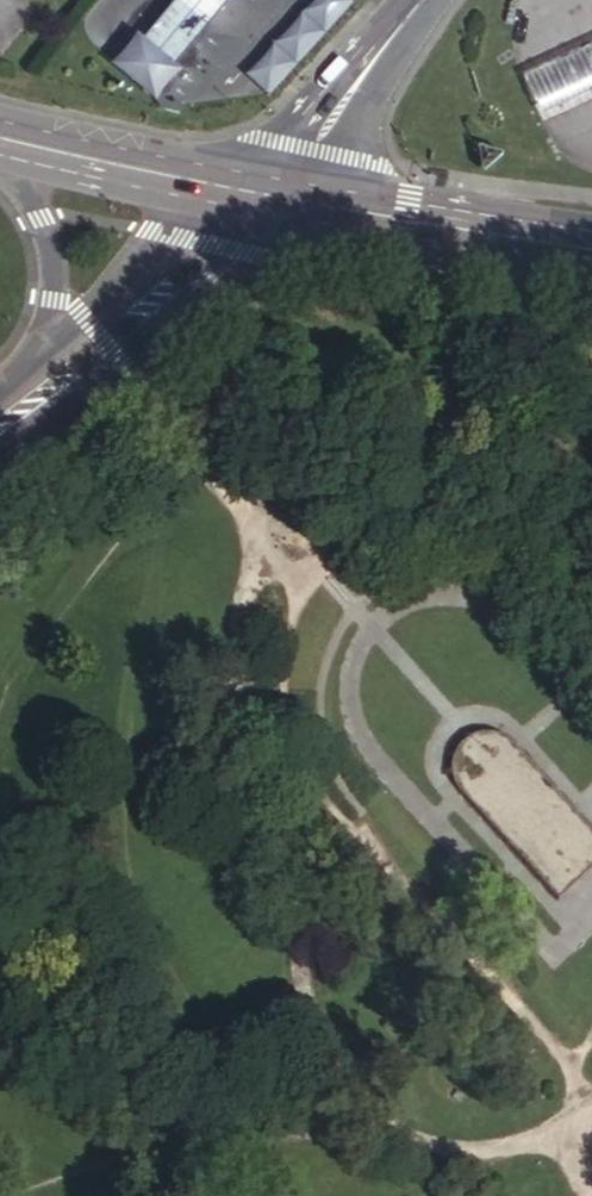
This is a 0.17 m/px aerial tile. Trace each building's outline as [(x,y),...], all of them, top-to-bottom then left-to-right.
[(136,42),(167,69),(225,0),(171,0),(136,42)] [(248,73),(267,91),(354,4),(351,0),(321,0),(248,73)] [(539,70),(556,107),(591,91),(591,46),(539,70)] [(554,895),(591,863),(591,824),(528,748),(515,736),(510,732),(500,728),(493,727),(487,727),(481,728),(475,730),(468,735),(464,739),(461,743),(458,748),(456,753),(455,758),(455,767),(455,773),(457,778),(459,783),(464,789),(554,895)]
